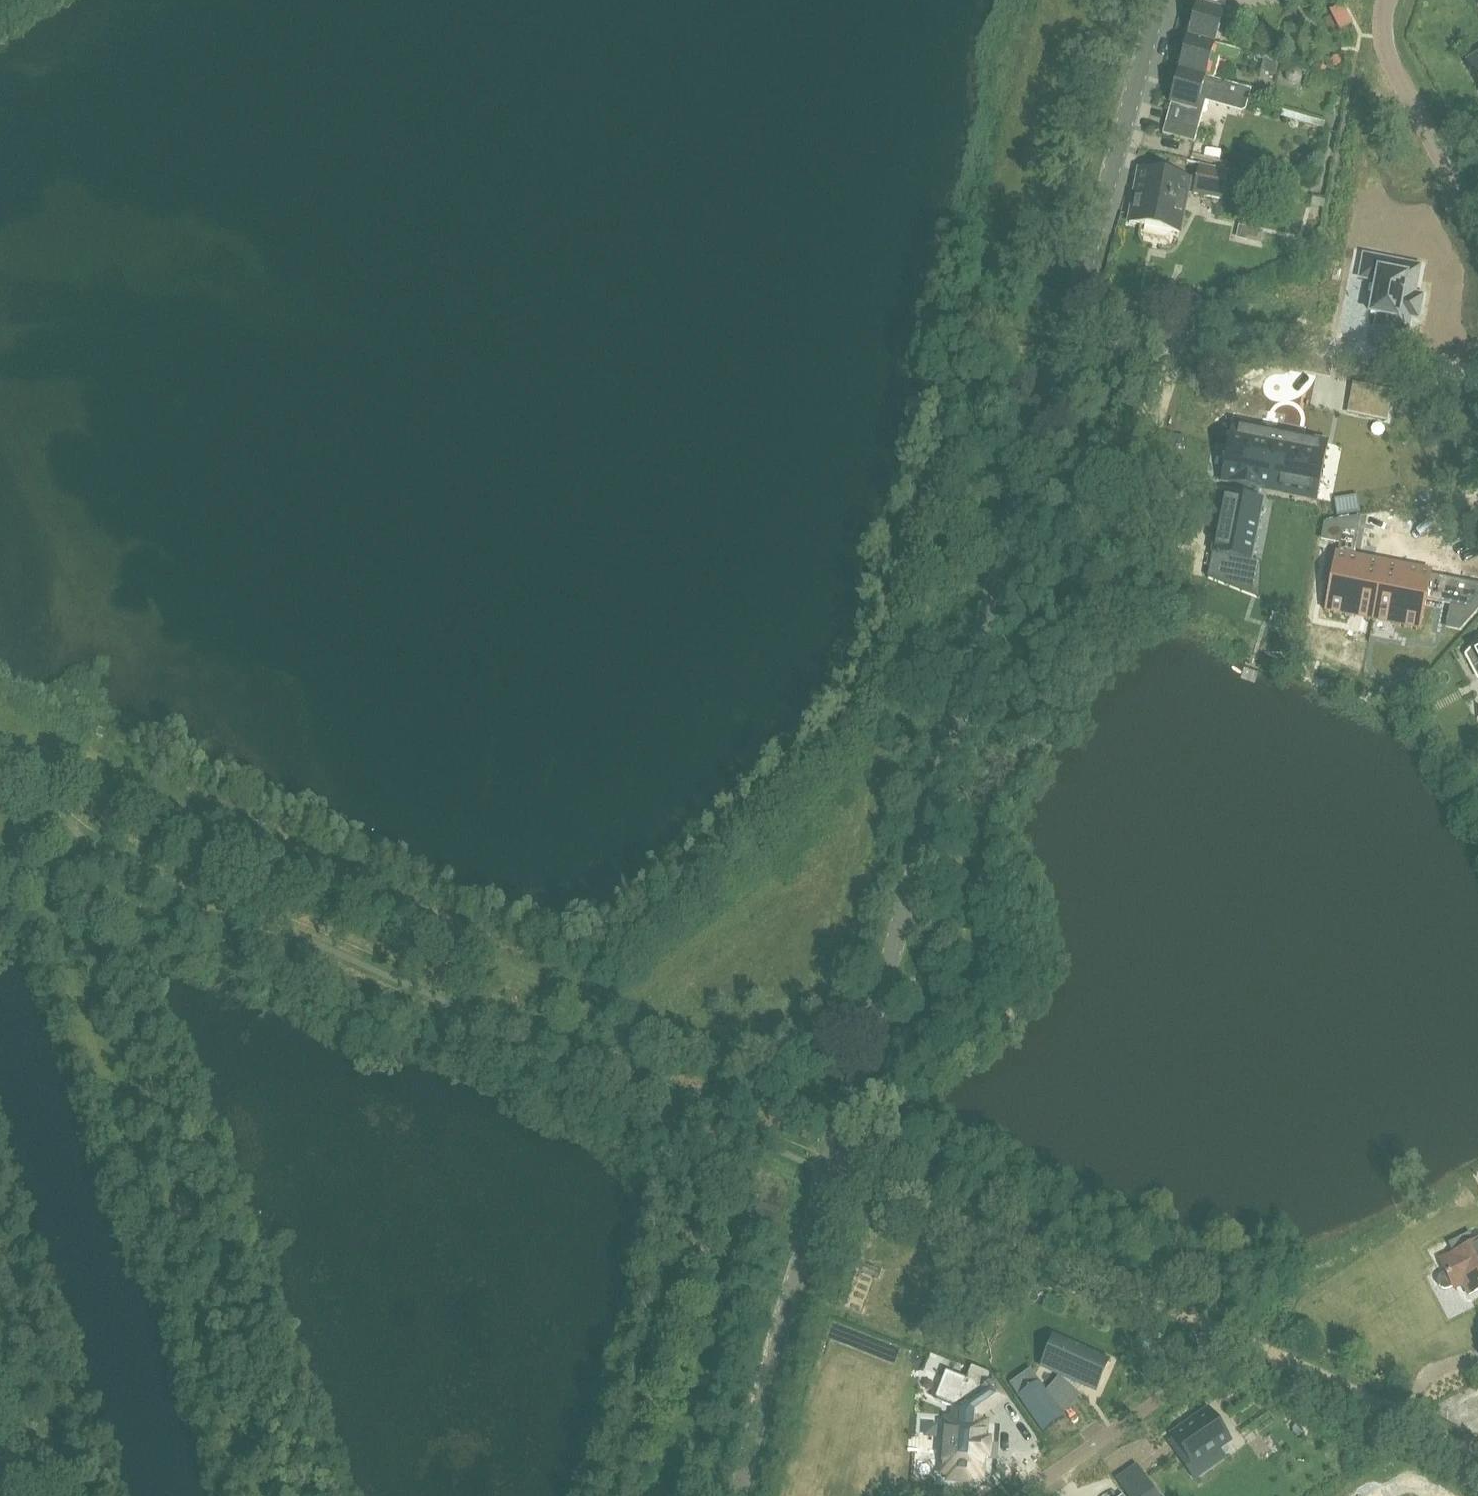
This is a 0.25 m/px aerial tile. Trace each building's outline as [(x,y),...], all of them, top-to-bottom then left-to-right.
[(1214,44),(1222,13),(1223,13),(1226,0),(1200,0),(1198,6),(1189,38),(1214,44)] [(1241,51),(1214,44),(1189,38),(1181,71),(1212,79),(1217,58),(1238,63),(1241,51)] [(1337,55),(1330,60),(1336,68),(1343,63),(1337,55)] [(1466,62),(1477,82),(1477,55),(1466,62)] [(1317,64),(1315,71),(1325,74),(1327,67),(1317,64)] [(1288,70),(1285,74),(1285,82),(1290,86),(1297,85),(1302,79),(1301,73),(1295,69),(1288,70)] [(1167,120),(1199,128),(1205,103),(1210,104),(1217,80),(1212,79),(1181,71),(1171,105),(1167,120)] [(1195,143),(1199,128),(1167,120),(1163,135),(1195,143)] [(1222,200),(1228,169),(1198,164),(1193,194),(1222,200)] [(1129,223),(1179,232),(1190,180),(1139,170),(1129,223)] [(1251,228),(1248,241),(1261,244),(1264,231),(1251,228)] [(1364,257),(1360,278),(1377,281),(1371,314),(1378,315),(1376,326),(1406,332),(1409,316),(1417,318),(1421,297),(1413,295),(1416,278),(1391,273),(1392,267),(1394,267),(1395,263),(1364,257)] [(1152,306),(1150,315),(1162,316),(1163,307),(1152,306)] [(1391,393),(1378,390),(1372,418),(1385,420),(1391,393)] [(1232,425),(1220,482),(1317,501),(1328,443),(1232,425)] [(1224,492),(1207,578),(1209,578),(1210,571),(1248,578),(1251,561),(1260,563),(1260,562),(1251,560),(1263,499),(1224,492)] [(1337,517),(1360,513),(1358,496),(1334,500),(1337,517)] [(1331,577),(1330,580),(1324,612),(1421,630),(1432,573),(1335,554),(1331,577)] [(1459,580),(1454,607),(1467,610),(1477,597),(1477,584),(1459,580)] [(1464,656),(1469,665),(1477,660),(1477,640),(1464,656)] [(1477,1288),(1477,1245),(1476,1240),(1438,1259),(1444,1271),(1440,1273),(1437,1276),(1436,1280),(1437,1284),(1440,1287),(1444,1289),(1448,1288),(1452,1286),(1453,1288),(1462,1283),(1467,1294),(1477,1288)] [(1058,1340),(1046,1367),(1096,1388),(1107,1361),(1110,1363),(1111,1361),(1054,1336),(1053,1337),(1058,1340)] [(942,1377),(934,1399),(942,1402),(941,1403),(953,1408),(952,1419),(945,1419),(941,1473),(948,1474),(948,1479),(974,1481),(974,1476),(981,1476),(983,1457),(987,1458),(988,1441),(984,1441),(985,1422),(978,1421),(979,1415),(1003,1398),(989,1378),(991,1373),(970,1365),(965,1378),(944,1369),(941,1376),(942,1377)] [(1039,1382),(1018,1397),(1043,1433),(1064,1418),(1063,1416),(1046,1391),(1039,1382)] [(1170,1436),(1174,1441),(1192,1467),(1220,1448),(1231,1440),(1210,1409),(1170,1436)] [(1135,1495),(1158,1495),(1150,1485),(1135,1495)]
